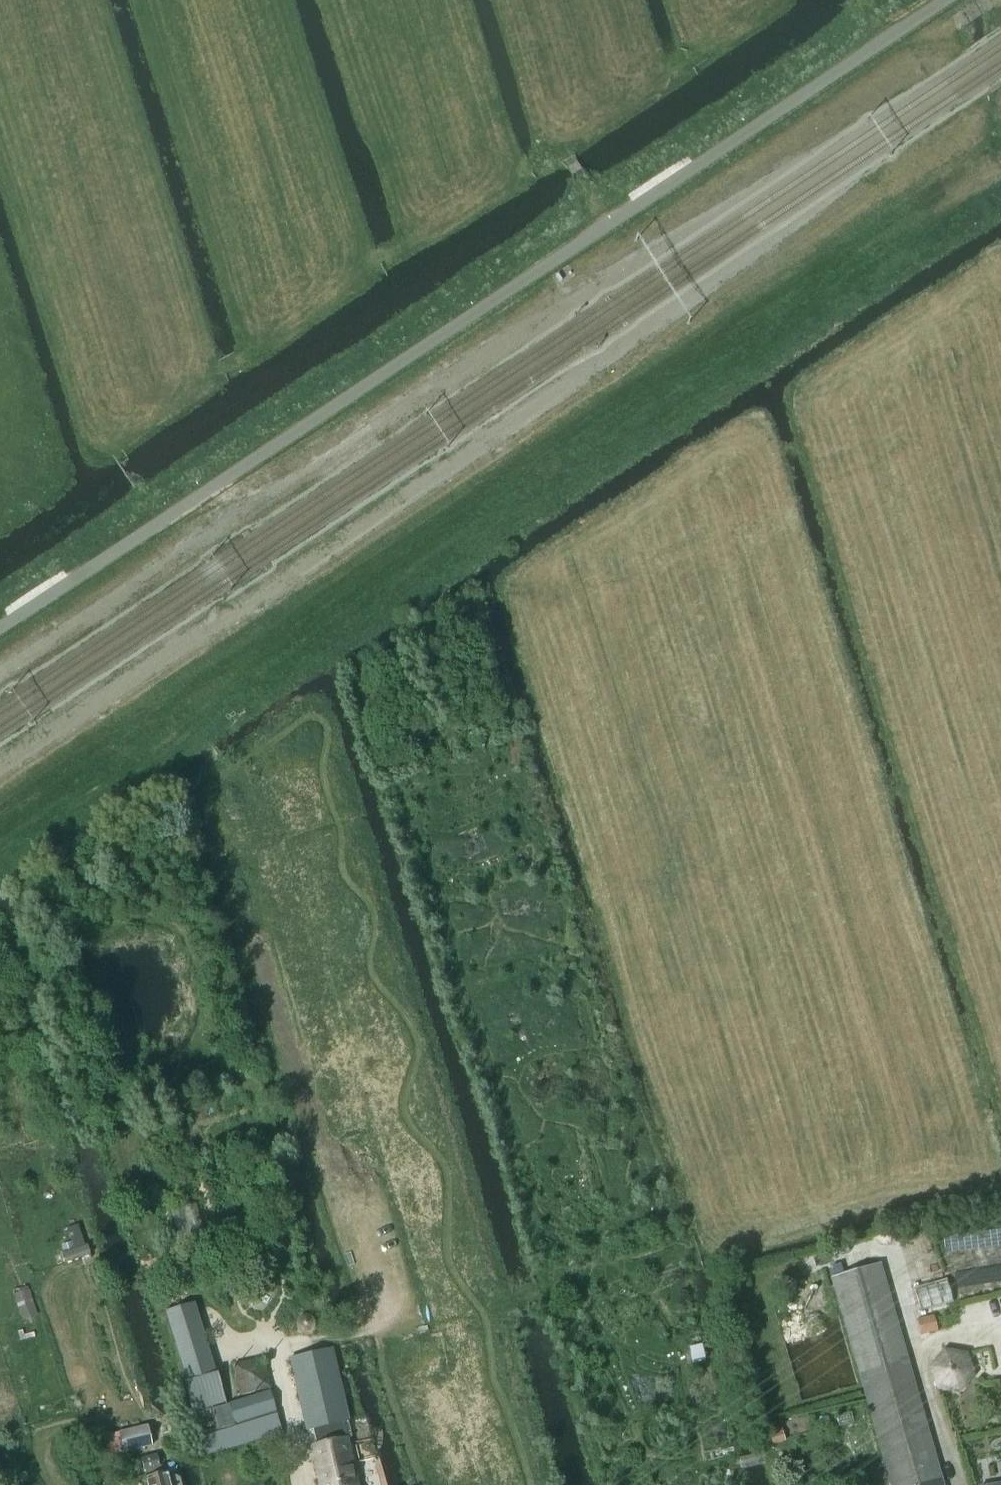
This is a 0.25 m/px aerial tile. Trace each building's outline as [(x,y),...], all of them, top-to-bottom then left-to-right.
[(171,1213),(181,1246),(205,1238),(195,1204),(171,1213)] [(90,1255),(87,1246),(85,1246),(74,1250),(64,1253),(62,1254),(65,1263),(82,1257),(83,1257),(90,1255)] [(103,1280),(98,1264),(91,1266),(91,1268),(93,1276),(95,1282),(103,1280)] [(879,1264),(832,1278),(891,1484),(942,1484),(879,1264)] [(206,1456),(281,1433),(273,1404),(270,1392),(227,1405),(217,1373),(215,1374),(194,1303),(164,1312),(186,1383),(185,1383),(206,1456)] [(332,1349),(289,1359),(318,1484),(357,1484),(347,1439),(351,1438),(332,1349)] [(929,1368),(937,1389),(960,1393),(973,1376),(966,1354),(944,1350),(929,1368)] [(239,1396),(270,1389),(263,1358),(232,1365),(239,1396)] [(152,1445),(150,1434),(148,1425),(119,1431),(124,1452),(152,1445)] [(140,1458),(144,1472),(146,1479),(145,1479),(146,1484),(181,1484),(179,1479),(175,1476),(169,1478),(167,1474),(166,1471),(164,1465),(160,1466),(159,1466),(156,1454),(140,1458)]
